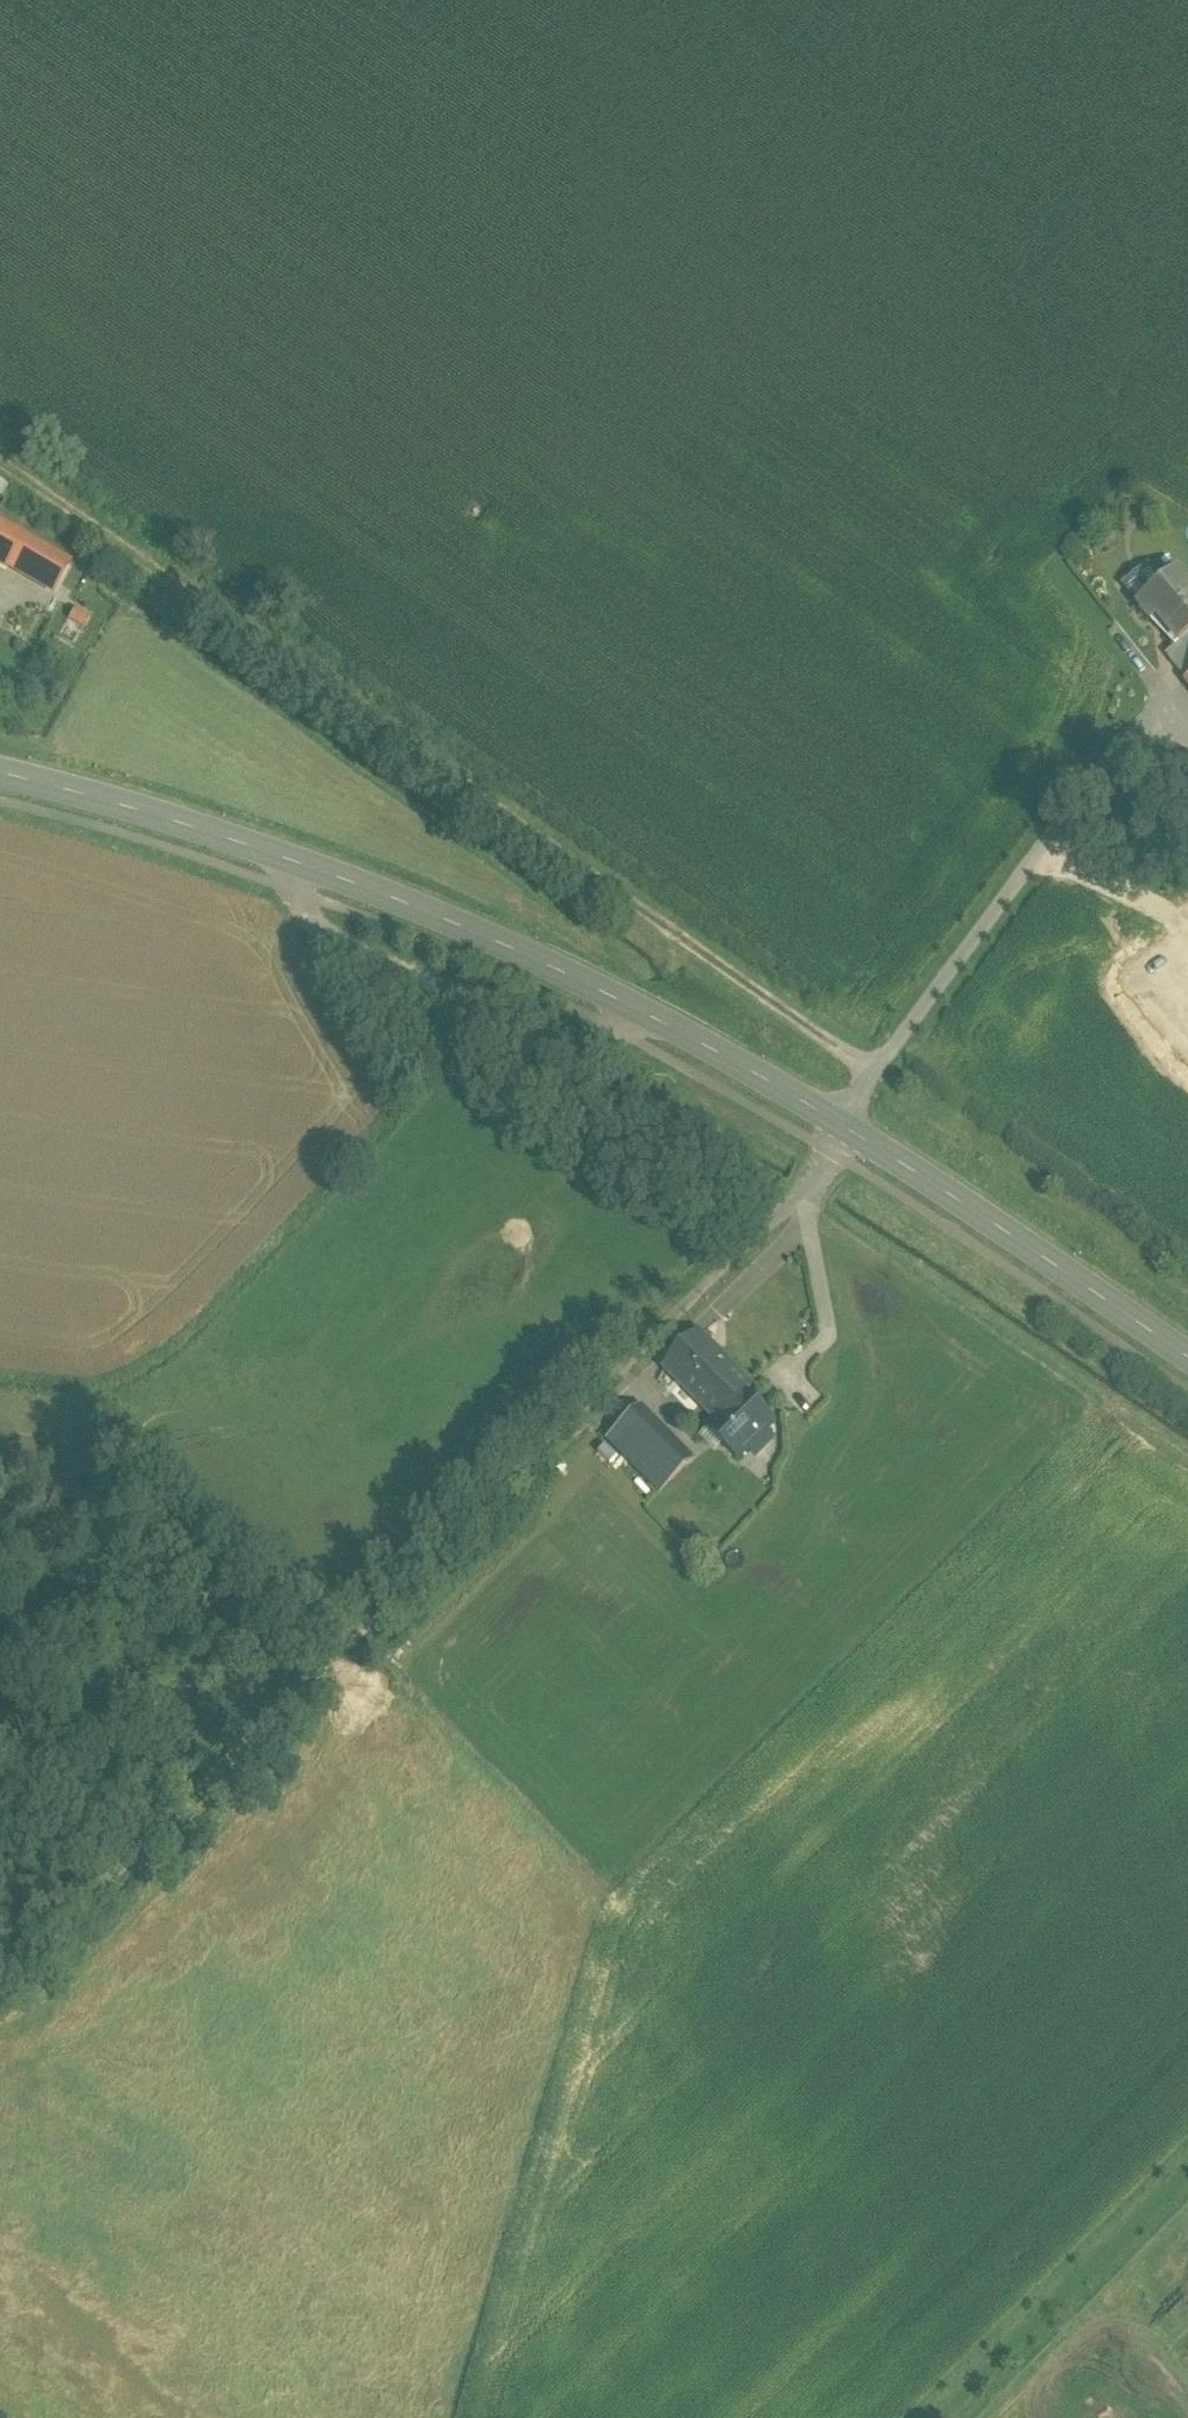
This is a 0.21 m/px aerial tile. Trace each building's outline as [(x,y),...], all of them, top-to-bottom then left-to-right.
[(0,524),(0,563),(6,567),(7,565),(23,538),(0,524)] [(69,565),(23,538),(7,565),(54,592),(69,565)] [(1143,614),(1187,668),(1187,577),(1143,614)] [(753,1387),(702,1335),(667,1369),(718,1420),(718,1421),(745,1395),(753,1387)] [(774,1424),(745,1395),(718,1421),(718,1420),(710,1428),(740,1458),(749,1449),(757,1457),(773,1441),(765,1433),(774,1424)] [(689,1464),(641,1414),(619,1435),(667,1484),(689,1464)]
